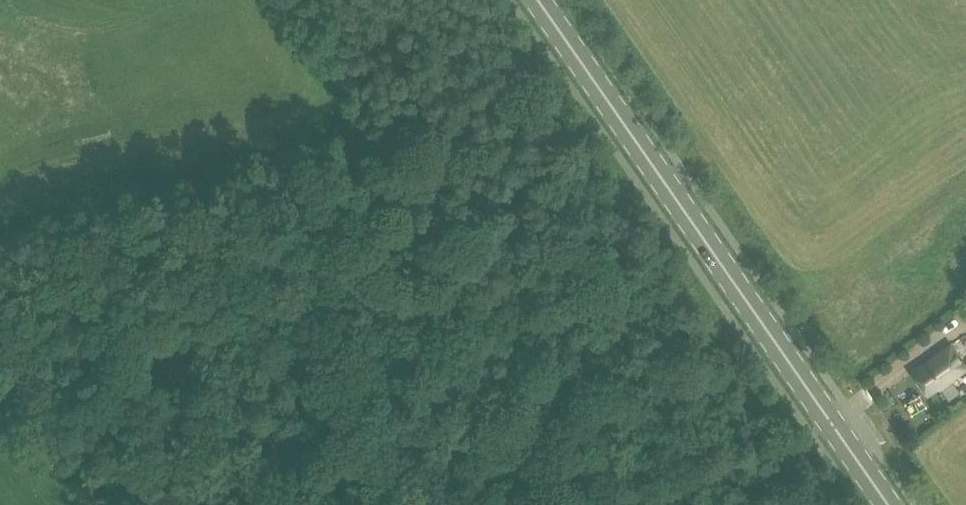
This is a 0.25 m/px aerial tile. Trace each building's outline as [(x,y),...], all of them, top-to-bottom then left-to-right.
[(912,373),(927,395),(939,387),(939,388),(952,380),(952,379),(965,370),(951,346),(939,354),(939,355),(912,373)]
